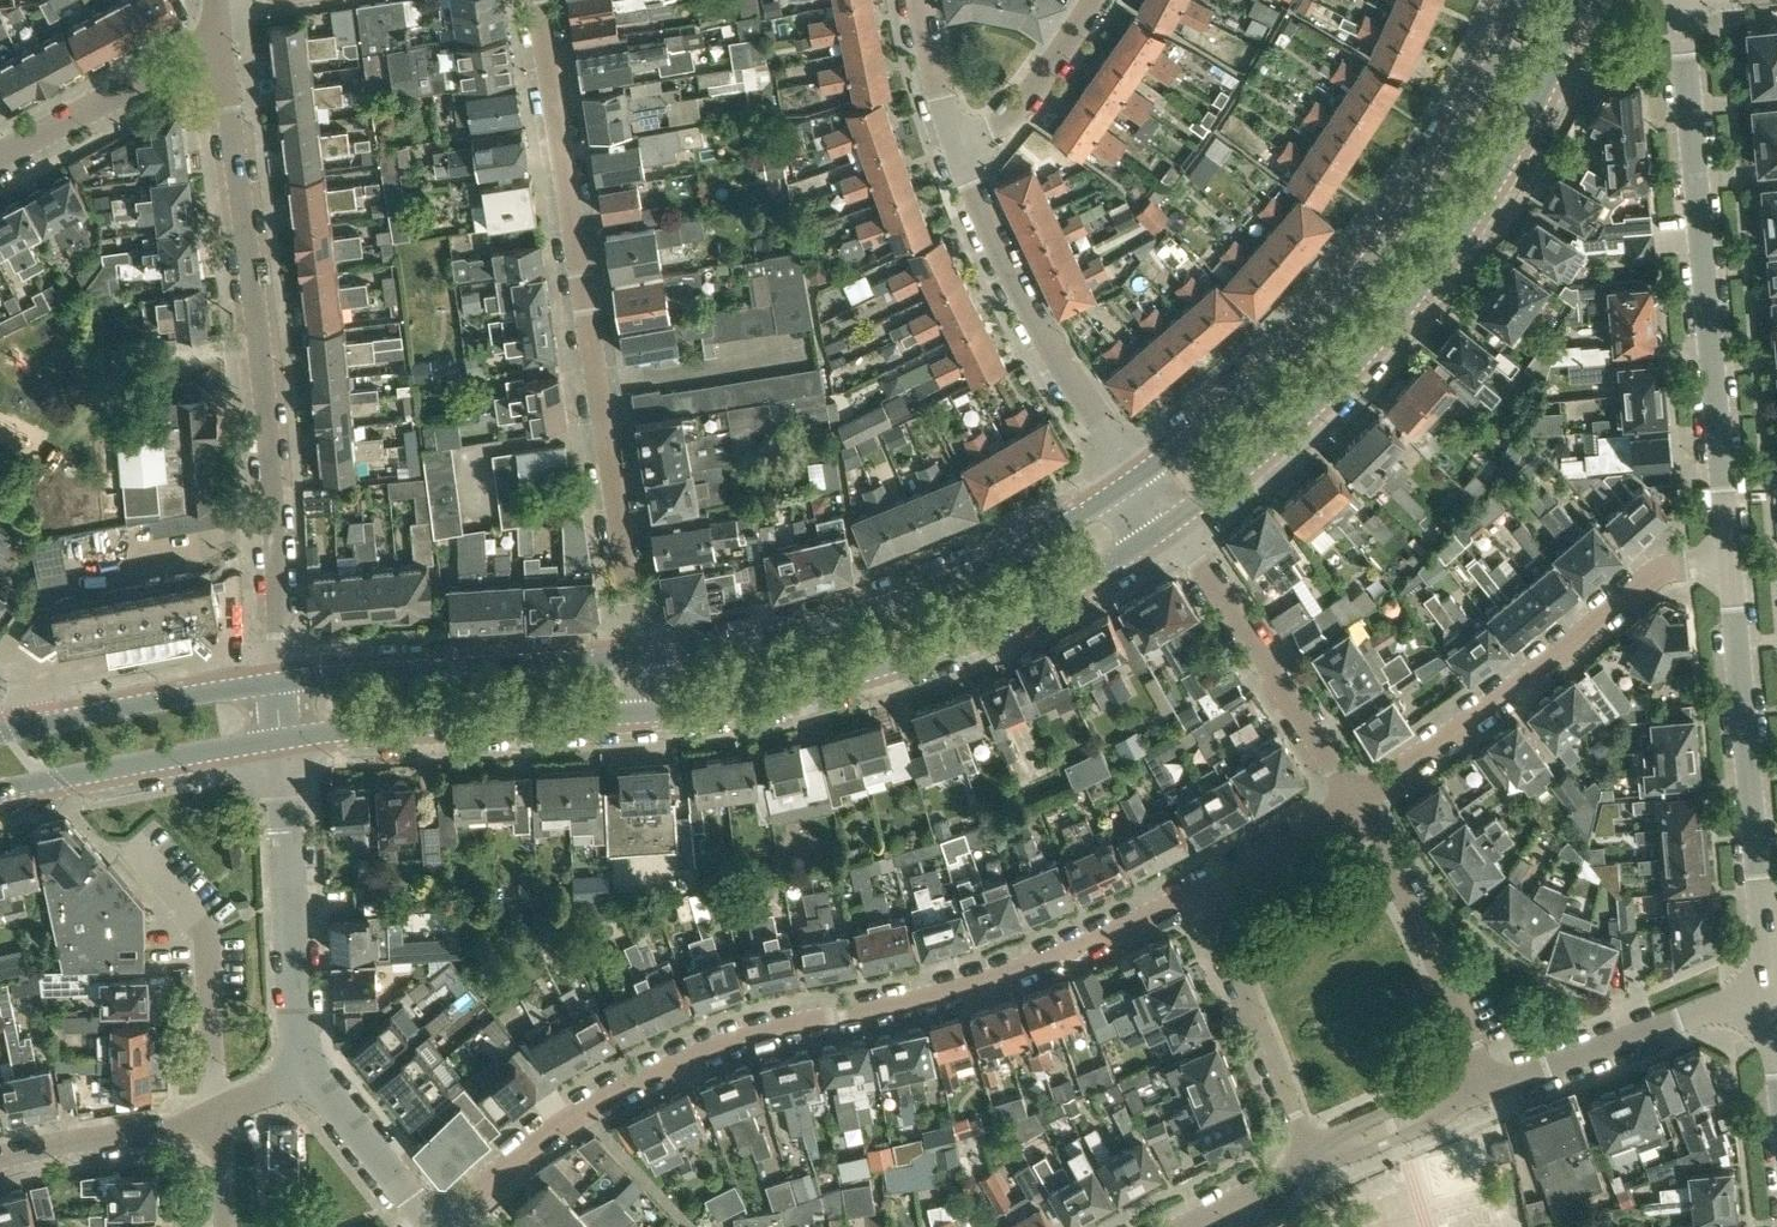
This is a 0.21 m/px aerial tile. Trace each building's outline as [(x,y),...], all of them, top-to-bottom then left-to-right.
[(50,0),(46,0),(45,1),(40,3),(50,21),(59,16),(55,9),(50,0)] [(55,9),(71,0),(50,0),(55,9)] [(114,6),(132,42),(155,30),(139,0),(125,0),(114,6)] [(155,30),(177,19),(168,0),(139,0),(155,30)] [(356,5),(363,54),(410,46),(406,24),(422,21),(419,0),(393,0),(356,5)] [(503,6),(502,0),(452,0),(453,5),(440,7),(442,16),(503,6)] [(573,17),(615,12),(672,2),(675,2),(675,0),(570,0),(573,17)] [(871,0),(855,0),(836,4),(838,16),(808,22),(810,33),(875,20),(871,0)] [(972,11),(972,0),(944,0),(946,15),(972,11)] [(1000,0),(972,0),(972,11),(997,15),(1000,0)] [(997,15),(1021,20),(1030,0),(1000,0),(997,15)] [(1066,0),(1030,0),(1021,20),(1043,35),(1066,0)] [(1169,0),(1143,0),(1138,11),(1168,27),(1175,15),(1201,29),(1206,20),(1169,0)] [(1206,20),(1212,10),(1193,0),(1169,0),(1206,20)] [(1435,6),(1423,0),(1395,0),(1391,7),(1427,23),(1435,6)] [(1279,10),(1262,1),(1254,15),(1271,24),(1279,10)] [(616,23),(644,18),(673,13),(672,2),(615,12),(573,17),(577,40),(618,33),(616,23)] [(6,12),(12,21),(25,13),(19,4),(6,12)] [(114,6),(91,18),(109,53),(132,42),(114,6)] [(272,43),(273,52),(336,45),(356,42),(352,6),(331,9),(334,35),(308,38),(306,23),(270,28),(270,30),(267,32),(268,41),(272,43)] [(503,6),(442,16),(432,18),(434,27),(456,24),(458,36),(507,28),(503,6)] [(1365,15),(1361,25),(1415,49),(1427,23),(1391,7),(1382,27),(1374,24),(1376,20),(1365,15)] [(757,14),(737,17),(738,25),(733,26),(735,37),(761,33),(757,14)] [(1135,15),(1121,35),(1181,78),(1186,71),(1180,66),(1181,65),(1156,46),(1164,35),(1135,15)] [(1405,71),(1415,49),(1361,25),(1342,16),(1339,24),(1357,33),(1367,38),(1369,35),(1378,39),(1370,56),(1405,71)] [(1268,25),(1253,17),(1245,31),(1260,39),(1268,25)] [(87,65),(109,53),(91,18),(68,29),(87,65)] [(1291,19),(1282,32),(1290,37),(1298,24),(1291,19)] [(875,20),(810,33),(812,44),(843,38),(845,51),(880,44),(875,20)] [(1750,60),(1776,57),(1776,26),(1747,29),(1748,42),(1745,43),(1746,55),(1750,55),(1750,60)] [(63,32),(40,43),(59,79),(82,67),(63,32)] [(628,38),(578,46),(581,67),(651,55),(650,53),(685,47),(683,32),(664,35),(665,40),(629,46),(628,38)] [(1284,46),(1290,37),(1282,32),(1281,32),(1275,41),(1284,46)] [(439,42),(429,43),(410,46),(363,54),(365,66),(367,76),(369,89),(371,101),(375,100),(414,94),(437,90),(472,84),(472,81),(514,74),(512,62),(510,51),(510,49),(507,33),(465,40),(465,37),(459,38),(439,42)] [(741,65),(766,61),(761,35),(728,42),(733,67),(741,65)] [(1181,78),(1121,35),(1107,55),(1137,76),(1143,65),(1168,83),(1171,79),(1177,84),(1181,78)] [(59,79),(40,43),(18,55),(36,91),(59,79)] [(885,68),(880,44),(845,51),(848,63),(818,70),(820,81),(885,68)] [(276,74),(276,77),(312,72),(310,58),(338,55),(336,45),(273,52),(274,62),(272,64),(273,72),(276,74)] [(581,67),(584,87),(634,79),(632,69),(659,64),(660,73),(694,68),(691,48),(685,49),(685,47),(650,53),(651,55),(581,67)] [(36,91),(18,55),(0,64),(0,77),(13,103),(36,91)] [(1130,87),(1137,76),(1107,55),(1094,75),(1147,113),(1153,104),(1130,87)] [(1750,60),(1751,62),(1747,62),(1748,76),(1751,76),(1753,90),(1776,88),(1776,57),(1750,60)] [(1373,122),(1387,102),(1337,69),(1324,60),(1318,69),(1340,84),(1343,80),(1351,85),(1340,101),(1373,122)] [(1343,60),(1337,69),(1387,102),(1400,82),(1368,60),(1358,76),(1349,70),(1352,66),(1343,60)] [(766,61),(741,65),(746,90),(771,85),(766,61)] [(890,91),(885,68),(820,81),(823,92),(853,86),(855,99),(866,96),(890,91)] [(342,93),(342,91),(341,82),(313,86),(312,72),(276,77),(275,77),(278,101),(342,93)] [(1600,131),(1602,149),(1643,145),(1637,83),(1636,78),(1634,75),(1631,73),(1628,72),(1625,72),(1622,73),(1620,75),(1618,79),(1617,82),(1604,84),(1586,125),(1600,131)] [(1238,80),(1229,74),(1213,98),(1222,104),(1238,80)] [(1094,75),(1080,95),(1109,115),(1117,105),(1141,122),(1147,113),(1094,75)] [(353,91),(369,89),(367,76),(351,78),(353,91)] [(515,80),(467,88),(472,119),(473,128),(521,121),(517,98),(517,95),(515,84),(515,80)] [(625,85),(585,92),(588,113),(666,101),(666,100),(681,98),(679,88),(627,96),(625,85)] [(770,86),(749,90),(752,109),(773,106),(770,86)] [(353,91),(355,102),(355,103),(371,101),(369,89),(353,91)] [(344,103),(342,93),(278,101),(281,126),(318,121),(316,107),(344,103)] [(1102,126),(1109,115),(1080,95),(1066,115),(1120,152),(1126,143),(1102,126)] [(858,106),(848,110),(852,123),(823,133),(827,144),(889,121),(881,98),(858,106)] [(1361,141),(1373,122),(1340,101),(1330,116),(1323,111),(1324,106),(1314,99),(1309,108),(1361,141)] [(588,113),(592,137),(632,130),(630,119),(668,113),(666,101),(588,113)] [(1754,138),(1776,135),(1776,106),(1754,108),(1756,121),(1753,121),(1754,138)] [(1209,126),(1217,114),(1208,108),(1200,120),(1209,126)] [(1314,141),(1347,161),(1361,141),(1309,108),(1303,116),(1314,123),(1316,119),(1324,125),(1314,141)] [(182,128),(180,113),(174,111),(135,129),(136,141),(125,142),(112,148),(113,161),(127,159),(127,156),(185,148),(184,141),(186,141),(185,128),(182,128)] [(367,112),(352,115),(354,126),(369,124),(367,112)] [(1114,161),(1120,152),(1066,115),(1052,134),(1081,155),(1089,144),(1114,161)] [(1194,117),(1188,125),(1203,136),(1209,127),(1194,117)] [(319,135),(318,121),(281,126),(282,126),(282,128),(279,131),(280,139),(284,140),(285,150),(348,141),(347,131),(319,135)] [(897,144),(889,121),(827,144),(812,149),(816,160),(859,144),(864,156),(897,144)] [(678,127),(639,134),(592,141),(599,182),(645,174),(643,164),(676,159),(674,150),(682,148),(678,127)] [(436,165),(526,149),(522,129),(474,136),(475,146),(434,152),(436,165)] [(1232,146),(1216,135),(1205,151),(1221,162),(1232,146)] [(1754,138),(1756,153),(1759,153),(1760,167),(1776,165),(1776,135),(1754,138)] [(370,138),(355,139),(356,149),(371,148),(370,138)] [(1347,161),(1314,141),(1304,156),(1296,150),(1298,147),(1288,139),(1282,148),(1333,182),(1347,161)] [(348,141),(285,150),(286,161),(283,164),(284,172),(288,173),(288,175),(324,170),(322,155),(350,152),(348,141)] [(843,189),(905,166),(897,144),(864,156),(868,168),(839,179),(843,189)] [(1622,185),(1646,183),(1643,145),(1602,149),(1605,176),(1600,177),(1601,190),(1609,194),(1623,193),(1622,185)] [(382,174),(400,171),(396,146),(378,148),(382,174)] [(186,157),(185,148),(127,156),(127,159),(113,161),(114,171),(151,167),(151,176),(188,172),(187,169),(190,169),(188,156),(186,157)] [(1319,203),(1333,182),(1282,148),(1276,156),(1287,163),(1289,159),(1298,165),(1287,181),(1319,203)] [(529,170),(526,149),(436,165),(437,175),(478,169),(479,177),(529,170)] [(783,156),(763,158),(766,178),(787,175),(783,156)] [(89,175),(80,158),(69,164),(77,181),(89,175)] [(1196,163),(1188,175),(1201,186),(1211,174),(1196,163)] [(1160,177),(1170,185),(1180,172),(1170,164),(1160,177)] [(914,189),(905,166),(843,189),(846,200),(876,189),(880,201),(914,189)] [(997,182),(1006,202),(1061,179),(1057,169),(1046,174),(1049,179),(1039,183),(1031,167),(997,182)] [(385,195),(403,193),(400,171),(382,174),(385,195)] [(57,184),(49,188),(80,249),(90,243),(77,218),(88,212),(70,176),(68,177),(67,175),(55,181),(57,184)] [(290,192),(292,204),(356,196),(363,195),(362,184),(326,189),(324,175),(289,179),(289,181),(286,183),(287,191),(290,192)] [(1576,232),(1578,232),(1584,236),(1651,230),(1650,213),(1625,216),(1625,219),(1614,220),(1610,210),(1613,205),(1558,175),(1543,203),(1579,225),(1576,232)] [(112,202),(113,210),(191,200),(190,192),(193,192),(191,179),(189,180),(188,177),(148,181),(150,193),(112,197),(112,202)] [(536,218),(530,178),(482,185),(485,203),(472,205),(476,228),(536,218)] [(1061,179),(1006,202),(1017,225),(1052,210),(1044,193),(1054,189),(1055,192),(1066,188),(1061,179)] [(379,182),(365,183),(366,193),(380,191),(379,182)] [(642,207),(637,182),(600,188),(603,212),(630,208),(633,225),(661,221),(659,205),(642,207)] [(1765,215),(1776,214),(1776,183),(1762,185),(1763,199),(1760,199),(1761,213),(1764,213),(1765,215)] [(1149,196),(1157,202),(1166,191),(1158,185),(1149,196)] [(69,254),(80,249),(49,188),(42,191),(40,189),(29,195),(30,197),(27,198),(46,234),(56,229),(69,254)] [(856,224),(859,235),(922,212),(914,189),(880,201),(884,214),(856,224)] [(403,193),(385,195),(393,243),(411,240),(403,193)] [(93,197),(95,210),(110,208),(109,195),(93,197)] [(294,228),(330,224),(328,210),(357,206),(356,196),(292,204),(293,212),(290,215),(291,224),(295,226),(295,227),(294,227),(294,228)] [(1265,204),(1311,245),(1331,222),(1300,196),(1284,214),(1276,207),(1279,203),(1272,197),(1265,204)] [(10,208),(2,212),(33,273),(44,268),(30,242),(41,236),(22,201),(21,201),(20,200),(8,205),(10,208)] [(192,209),(191,200),(113,210),(115,221),(153,216),(154,228),(194,224),(194,221),(196,221),(195,209),(192,209)] [(1154,231),(1168,217),(1150,200),(1137,214),(1154,231)] [(1017,225),(1027,246),(1082,223),(1082,222),(1105,210),(1101,202),(1078,214),(1067,218),(1069,223),(1060,227),(1052,210),(1017,225)] [(1136,221),(1128,204),(1111,213),(1119,229),(1136,221)] [(1293,266),(1311,245),(1265,204),(1258,212),(1266,219),(1269,216),(1276,222),(1262,238),(1293,266)] [(98,219),(95,212),(93,207),(88,210),(89,212),(88,213),(92,221),(98,219)] [(95,212),(98,219),(98,223),(112,221),(110,209),(95,212)] [(2,212),(0,213),(0,258),(10,253),(23,279),(33,273),(2,212)] [(930,236),(922,212),(859,235),(863,246),(892,236),(896,248),(930,236)] [(1765,215),(1765,219),(1762,219),(1763,232),(1767,232),(1768,245),(1776,244),(1776,214),(1765,215)] [(1654,259),(1651,230),(1584,236),(1578,232),(1572,242),(1538,220),(1529,233),(1523,232),(1518,240),(1520,245),(1519,247),(1568,279),(1587,251),(1626,248),(1627,262),(1654,259)] [(1086,231),(1082,223),(1027,246),(1038,268),(1073,254),(1066,238),(1075,234),(1076,235),(1086,231)] [(332,238),(330,224),(294,228),(297,252),(361,244),(360,234),(332,238)] [(679,224),(608,234),(613,274),(661,267),(658,244),(682,240),(679,224)] [(128,249),(130,261),(197,253),(196,244),(199,244),(198,232),(195,233),(194,229),(154,234),(155,235),(143,237),(144,247),(128,249)] [(391,241),(390,229),(376,230),(377,242),(391,241)] [(915,263),(887,277),(892,287),(952,257),(948,249),(941,235),(929,241),(909,251),(915,263)] [(1227,247),(1274,289),(1293,266),(1262,238),(1246,257),(1239,251),(1242,247),(1234,240),(1227,247)] [(394,258),(391,241),(380,243),(383,260),(394,258)] [(544,266),(540,242),(492,250),(494,260),(488,261),(482,255),(467,258),(463,255),(452,256),(456,280),(544,266)] [(361,244),(297,252),(300,276),(336,272),(335,258),(363,255),(361,244)] [(1254,311),(1274,289),(1227,247),(1220,256),(1229,263),(1232,260),(1239,266),(1224,284),(1254,311)] [(772,302),(777,330),(813,324),(800,249),(764,255),(765,257),(772,302)] [(99,269),(104,263),(102,251),(87,260),(86,261),(94,276),(99,269)] [(197,253),(130,261),(120,262),(122,274),(160,269),(161,281),(200,277),(200,274),(203,274),(201,261),(198,261),(197,253)] [(1768,254),(1770,270),(1766,270),(1768,282),(1771,282),(1771,285),(1776,284),(1776,253),(1768,254)] [(1080,269),(1073,254),(1038,268),(1048,289),(1103,266),(1098,257),(1088,262),(1089,266),(1080,269)] [(744,261),(746,271),(747,275),(749,274),(753,305),(760,304),(772,302),(765,257),(744,261)] [(952,257),(892,287),(898,298),(925,284),(931,295),(963,279),(952,257)] [(85,289),(94,276),(86,261),(77,274),(85,289)] [(105,275),(109,275),(118,274),(117,261),(114,261),(104,263),(105,275)] [(1547,285),(1515,263),(1513,262),(1511,265),(1508,263),(1505,263),(1500,269),(1501,274),(1503,275),(1496,285),(1534,312),(1541,303),(1536,300),(1547,285)] [(1196,287),(1200,284),(1183,264),(1175,270),(1185,282),(1223,327),(1242,311),(1218,282),(1203,295),(1196,287)] [(1103,266),(1048,289),(1059,313),(1093,297),(1086,280),(1095,276),(1096,279),(1107,275),(1103,266)] [(615,282),(621,323),(669,316),(666,296),(702,290),(699,270),(615,282)] [(303,291),(304,300),(368,293),(367,283),(338,286),(336,272),(300,276),(300,278),(301,278),(301,279),(299,282),(300,289),(303,291)] [(464,313),(487,310),(488,311),(500,309),(547,302),(545,291),(548,290),(547,279),(544,280),(543,275),(516,279),(515,274),(499,276),(502,293),(485,295),(486,299),(480,300),(478,290),(461,293),(464,313)] [(383,276),(384,290),(396,288),(394,275),(383,276)] [(887,277),(871,285),(874,291),(876,295),(892,287),(887,277)] [(936,306),(912,319),(917,329),(973,300),(963,279),(931,295),(936,306)] [(201,286),(201,282),(164,286),(166,297),(141,300),(143,312),(203,305),(203,298),(206,298),(204,285),(201,286)] [(1180,314),(1205,343),(1223,327),(1185,282),(1177,288),(1185,297),(1188,294),(1194,301),(1180,314)] [(53,283),(41,289),(51,309),(63,303),(53,283)] [(1574,304),(1578,297),(1577,285),(1570,286),(1565,283),(1558,293),(1574,304)] [(1527,323),(1534,312),(1496,285),(1488,297),(1485,295),(1481,296),(1478,300),(1479,305),(1481,307),(1478,311),(1511,334),(1522,319),(1527,323)] [(1606,318),(1652,314),(1651,301),(1653,301),(1654,300),(1655,299),(1656,298),(1657,297),(1657,296),(1657,294),(1657,293),(1656,291),(1655,290),(1654,289),(1653,288),(1652,288),(1650,288),(1650,285),(1610,288),(1611,306),(1605,307),(1606,318)] [(396,288),(384,290),(386,303),(397,302),(396,288)] [(22,309),(27,320),(51,309),(41,289),(32,294),(36,302),(22,309)] [(369,303),(368,293),(304,300),(305,311),(303,313),(304,321),(307,322),(307,325),(342,321),(340,307),(369,303)] [(1187,358),(1205,343),(1180,314),(1166,326),(1160,319),(1163,316),(1143,293),(1136,300),(1139,303),(1187,358)] [(973,300),(917,329),(922,339),(946,326),(952,338),(984,322),(973,300)] [(548,305),(547,302),(500,309),(502,318),(489,320),(492,335),(551,325),(550,317),(553,316),(551,304),(548,305)] [(765,332),(777,330),(772,302),(760,304),(765,332)] [(1168,374),(1187,358),(1139,303),(1131,310),(1148,329),(1151,326),(1157,333),(1143,345),(1168,374)] [(760,304),(753,305),(748,306),(752,334),(765,332),(760,304)] [(204,313),(203,305),(143,312),(144,327),(169,324),(170,334),(206,330),(206,326),(209,326),(208,313),(204,313)] [(748,306),(735,308),(740,336),(752,334),(748,306)] [(735,308),(723,310),(727,338),(740,336),(735,308)] [(0,320),(0,325),(4,332),(27,320),(22,309),(0,320)] [(710,312),(711,316),(715,340),(727,338),(723,310),(710,312)] [(1652,314),(1606,318),(1607,330),(1613,330),(1615,348),(1655,345),(1655,342),(1658,340),(1659,340),(1660,338),(1661,337),(1661,336),(1661,334),(1661,333),(1660,331),(1659,330),(1658,329),(1657,328),(1655,328),(1654,328),(1652,314)] [(715,340),(711,316),(622,331),(626,354),(654,350),(656,362),(680,358),(676,337),(703,333),(705,342),(715,340)] [(912,319),(899,325),(904,335),(917,329),(912,319)] [(958,349),(931,363),(936,373),(995,344),(984,322),(952,338),(958,349)] [(1510,373),(1519,362),(1504,350),(1499,346),(1495,351),(1459,324),(1438,349),(1475,377),(1490,357),(1510,373)] [(551,325),(492,335),(494,351),(508,348),(510,359),(517,358),(519,368),(557,362),(555,348),(557,347),(555,335),(553,335),(551,325)] [(899,325),(889,330),(894,340),(904,335),(899,325)] [(309,346),(310,356),(388,348),(387,338),(344,342),(342,327),(308,331),(308,334),(305,337),(306,344),(309,346)] [(917,329),(904,335),(909,345),(922,339),(917,329)] [(89,346),(101,344),(99,330),(87,331),(89,346)] [(195,335),(177,337),(178,349),(196,347),(195,335)] [(1150,390),(1168,374),(1143,345),(1130,357),(1123,349),(1126,346),(1119,338),(1111,345),(1150,390)] [(135,342),(122,343),(124,359),(137,357),(135,342)] [(995,344),(936,373),(941,383),(967,370),(973,382),(1006,366),(995,344)] [(1567,356),(1567,361),(1580,360),(1580,363),(1608,361),(1611,361),(1610,346),(1600,347),(1600,344),(1578,346),(1579,348),(1571,348),(1571,356),(1567,356)] [(1132,406),(1150,390),(1111,345),(1103,351),(1111,360),(1114,356),(1121,364),(1110,374),(1102,364),(1094,371),(1101,381),(1107,376),(1132,406)] [(388,348),(310,356),(311,367),(308,370),(309,377),(312,379),(311,379),(311,380),(348,377),(346,363),(404,358),(403,347),(388,348)] [(1554,358),(1539,348),(1525,366),(1539,378),(1554,358)] [(844,353),(829,359),(833,367),(847,360),(844,353)] [(425,360),(410,362),(413,383),(428,381),(425,360)] [(1609,378),(1608,361),(1580,363),(1580,360),(1567,361),(1568,381),(1609,378)] [(1428,361),(1407,385),(1434,409),(1452,390),(1464,399),(1473,407),(1480,399),(1452,374),(1448,379),(1428,361)] [(1661,373),(1660,361),(1614,365),(1615,378),(1621,378),(1622,393),(1666,389),(1666,377),(1661,373)] [(811,393),(825,391),(820,366),(808,368),(811,393)] [(798,395),(811,393),(808,368),(794,370),(798,395)] [(785,397),(798,395),(794,370),(781,373),(785,397)] [(497,409),(563,399),(559,373),(524,378),(523,376),(506,379),(508,394),(495,396),(497,409)] [(771,399),(785,397),(781,373),(767,375),(771,399)] [(758,401),(771,399),(767,375),(754,377),(758,401)] [(349,391),(348,377),(311,380),(314,405),(379,398),(378,388),(349,391)] [(758,401),(754,377),(741,379),(744,403),(758,401)] [(731,405),(744,403),(741,379),(727,381),(731,405)] [(1504,397),(1485,380),(1475,391),(1494,408),(1504,397)] [(718,407),(731,405),(727,381),(714,383),(718,407)] [(207,444),(218,441),(217,415),(205,416),(203,401),(200,401),(198,382),(180,384),(182,402),(178,402),(180,428),(164,429),(163,424),(119,428),(125,513),(169,510),(170,514),(211,507),(207,444)] [(714,383),(701,386),(704,410),(718,407),(714,383)] [(412,384),(397,385),(398,394),(412,393),(412,384)] [(1442,415),(1434,409),(1407,385),(1387,406),(1407,425),(1402,430),(1421,447),(1428,439),(1424,435),(1426,433),(1428,435),(1442,420),(1439,418),(1442,415)] [(691,412),(704,410),(701,386),(687,388),(691,412)] [(664,416),(660,392),(660,388),(647,391),(651,418),(664,416)] [(678,414),(691,412),(687,388),(674,390),(678,414)] [(1619,423),(1664,418),(1663,406),(1667,403),(1666,389),(1622,393),(1623,410),(1618,411),(1619,423)] [(660,392),(664,416),(678,414),(674,390),(660,392)] [(637,420),(651,418),(647,391),(633,393),(637,420)] [(664,416),(651,418),(637,420),(646,474),(718,463),(721,463),(721,461),(778,452),(777,444),(791,442),(788,423),(829,417),(825,391),(811,393),(798,395),(785,397),(771,399),(758,401),(744,403),(731,405),(718,407),(704,410),(691,412),(678,414),(664,416)] [(417,394),(404,396),(406,419),(412,418),(413,423),(420,422),(417,394)] [(379,398),(314,405),(316,429),(317,429),(353,425),(351,412),(380,409),(379,398)] [(566,422),(563,399),(497,409),(499,423),(528,418),(530,428),(566,422)] [(837,400),(827,401),(830,419),(840,418),(837,400)] [(848,443),(854,440),(892,422),(883,403),(838,425),(848,443)] [(1047,417),(1044,419),(1031,427),(1025,417),(1029,415),(1024,405),(1015,410),(1045,464),(1067,452),(1047,417)] [(1025,476),(1045,464),(1015,410),(1006,415),(1012,425),(1016,423),(1021,432),(1005,441),(1025,476)] [(1400,481),(1401,482),(1410,472),(1400,463),(1396,467),(1387,459),(1404,443),(1377,416),(1356,437),(1400,481)] [(1561,433),(1560,416),(1541,417),(1542,434),(1561,433)] [(1609,417),(1592,419),(1593,430),(1610,429),(1609,417)] [(901,423),(882,431),(889,446),(908,438),(901,423)] [(442,424),(423,426),(426,446),(445,443),(442,424)] [(354,439),(353,425),(317,429),(317,432),(314,434),(315,442),(318,444),(319,453),(383,446),(382,436),(354,439)] [(1586,469),(1671,461),(1668,427),(1597,434),(1599,450),(1584,451),(1585,457),(1561,459),(1561,464),(1557,468),(1564,476),(1565,475),(1586,474),(1586,469)] [(403,430),(404,444),(417,442),(416,428),(403,430)] [(981,428),(972,433),(1003,488),(1025,476),(1005,441),(989,451),(984,442),(988,440),(981,428)] [(1512,429),(1502,451),(1516,457),(1525,434),(1512,429)] [(982,500),(1003,488),(972,433),(963,439),(970,450),(974,447),(979,456),(962,466),(970,479),(982,500)] [(1391,491),(1393,490),(1401,482),(1400,481),(1356,437),(1335,458),(1371,493),(1382,481),(1391,491)] [(854,440),(848,443),(841,446),(843,457),(857,450),(854,440)] [(419,456),(417,442),(404,444),(406,458),(419,456)] [(565,443),(516,450),(518,462),(567,455),(565,443)] [(1530,444),(1510,464),(1519,475),(1540,454),(1530,444)] [(383,446),(319,453),(320,465),(317,467),(318,475),(321,477),(322,478),(358,475),(356,459),(384,457),(383,446)] [(422,450),(424,464),(452,460),(450,446),(422,450)] [(495,465),(518,462),(516,450),(493,454),(495,465)] [(518,462),(520,475),(520,476),(568,469),(567,455),(518,462)] [(836,458),(821,460),(807,462),(812,490),(840,485),(836,458)] [(424,464),(426,478),(454,474),(452,460),(424,464)] [(937,461),(927,465),(950,523),(977,512),(962,475),(941,483),(937,473),(941,472),(937,461)] [(495,465),(496,478),(520,475),(518,462),(495,465)] [(726,500),(722,475),(720,475),(718,463),(646,474),(651,508),(654,511),(726,500)] [(1519,475),(1510,464),(1500,474),(1510,484),(1519,475)] [(923,534),(950,523),(927,465),(917,469),(921,480),(926,478),(930,488),(908,496),(923,534)] [(1362,504),(1327,465),(1304,485),(1330,515),(1336,510),(1344,519),(1362,504)] [(1647,484),(1666,482),(1671,482),(1669,466),(1641,469),(1642,478),(1647,484)] [(1603,476),(1607,480),(1650,529),(1657,523),(1659,524),(1666,518),(1665,516),(1667,514),(1658,503),(1642,484),(1634,492),(1621,478),(1621,472),(1607,473),(1603,476)] [(426,478),(428,493),(456,489),(454,474),(426,478)] [(1486,485),(1474,474),(1463,485),(1475,497),(1486,485)] [(1606,515),(1622,535),(1631,546),(1631,545),(1633,547),(1643,538),(1641,537),(1650,529),(1607,480),(1603,476),(1602,477),(1599,475),(1586,475),(1586,474),(1565,475),(1579,492),(1592,480),(1616,507),(1606,515)] [(522,485),(520,476),(520,475),(496,478),(497,488),(522,485)] [(410,479),(388,481),(389,495),(411,494),(410,479)] [(1401,482),(1393,490),(1404,501),(1412,493),(1401,482)] [(923,534),(908,496),(888,504),(884,494),(888,493),(884,483),(873,487),(896,545),(923,534)] [(522,485),(497,488),(499,501),(523,497),(522,485)] [(1281,505),(1305,532),(1310,538),(1323,527),(1335,541),(1337,539),(1345,532),(1330,515),(1304,485),(1281,505)] [(332,486),(302,488),(303,503),(333,501),(332,486)] [(869,555),(896,545),(873,487),(865,491),(869,500),(873,499),(877,509),(855,518),(869,555)] [(428,493),(430,507),(458,503),(456,489),(428,493)] [(823,493),(810,495),(813,508),(820,507),(824,500),(823,493)] [(525,510),(523,497),(499,501),(500,513),(525,510)] [(1620,554),(1611,543),(1593,521),(1582,530),(1557,501),(1549,508),(1600,568),(1601,568),(1600,567),(1604,564),(1604,565),(1605,565),(1606,566),(1609,564),(1613,565),(1618,560),(1618,556),(1620,554)] [(432,521),(460,517),(458,503),(430,507),(432,521)] [(224,521),(223,505),(149,519),(152,535),(156,534),(224,521)] [(1301,555),(1289,539),(1265,505),(1263,506),(1260,505),(1253,510),(1254,516),(1248,520),(1291,583),(1302,576),(1292,561),(1301,555)] [(1601,569),(1600,568),(1549,508),(1541,514),(1566,544),(1555,554),(1582,586),(1585,584),(1589,585),(1594,581),(1594,577),(1596,574),(1596,573),(1595,573),(1596,572),(1595,572),(1598,569),(1599,569),(1600,570),(1601,571),(1602,570),(1601,569)] [(502,526),(517,524),(526,523),(525,510),(500,513),(502,526)] [(558,573),(561,620),(592,619),(599,612),(582,510),(560,511),(562,573),(558,573)] [(1474,511),(1452,530),(1460,539),(1482,521),(1474,511)] [(708,513),(653,521),(656,541),(736,528),(735,518),(710,521),(708,513)] [(758,514),(742,516),(743,527),(748,527),(760,525),(758,514)] [(843,575),(853,573),(843,515),(831,517),(834,532),(817,536),(826,583),(843,578),(843,575)] [(27,517),(18,529),(26,535),(30,530),(27,517)] [(434,537),(457,533),(462,532),(460,517),(432,521),(434,537)] [(802,590),(826,583),(817,536),(808,538),(804,517),(794,519),(798,542),(794,543),(802,590)] [(400,611),(396,566),(380,568),(378,553),(376,553),(373,519),(363,520),(364,539),(371,612),(400,609),(400,611)] [(410,521),(414,562),(414,565),(396,566),(400,611),(430,608),(429,598),(431,597),(429,576),(427,576),(426,562),(433,562),(429,520),(410,521)] [(1281,590),(1291,583),(1248,520),(1231,532),(1232,538),(1233,540),(1238,546),(1241,551),(1253,568),(1262,562),(1281,590)] [(802,590),(794,543),(776,548),(775,539),(776,538),(773,521),(762,522),(766,545),(764,546),(767,551),(774,594),(785,592),(787,593),(802,590)] [(1570,597),(1578,590),(1569,579),(1534,534),(1522,521),(1512,529),(1524,543),(1533,555),(1522,563),(1533,577),(1530,580),(1540,593),(1544,590),(1557,607),(1560,605),(1562,608),(1572,599),(1570,597)] [(526,523),(517,524),(520,551),(534,550),(532,522),(526,523)] [(4,547),(13,535),(0,525),(0,552),(4,547)] [(1354,525),(1346,532),(1356,544),(1364,537),(1354,525)] [(736,528),(656,541),(659,563),(715,554),(713,545),(745,540),(743,527),(736,528)] [(496,621),(499,621),(497,582),(487,583),(484,529),(470,531),(475,622),(485,622),(485,624),(497,624),(496,621)] [(465,623),(475,622),(470,531),(462,532),(457,533),(460,585),(449,586),(451,624),(454,624),(454,627),(465,626),(465,623)] [(1345,532),(1337,539),(1345,548),(1353,541),(1345,532)] [(32,540),(38,585),(20,588),(23,603),(39,601),(39,610),(19,641),(40,655),(44,652),(59,643),(105,635),(187,620),(217,615),(211,579),(223,573),(219,566),(210,572),(210,568),(164,576),(70,593),(60,536),(32,540)] [(1415,547),(1420,543),(1414,536),(1409,541),(1415,547)] [(371,612),(364,539),(354,540),(357,570),(338,572),(342,616),(343,616),(343,615),(371,612)] [(1233,540),(1223,547),(1230,558),(1241,551),(1238,546),(1233,540)] [(1420,543),(1415,547),(1423,555),(1429,550),(1421,542),(1420,543)] [(317,544),(306,545),(307,560),(318,559),(317,544)] [(4,547),(0,552),(0,578),(4,572),(2,571),(6,565),(8,567),(16,555),(4,547)] [(497,582),(499,621),(509,620),(509,623),(520,623),(520,619),(524,619),(522,581),(511,582),(509,553),(496,554),(497,582)] [(528,622),(561,620),(558,573),(557,559),(539,560),(538,554),(525,555),(528,622)] [(1485,609),(1504,632),(1513,643),(1515,641),(1517,644),(1528,636),(1526,633),(1534,626),(1489,571),(1478,558),(1468,566),(1496,600),(1485,609)] [(747,563),(750,578),(764,575),(762,561),(747,563)] [(1489,571),(1534,626),(1541,620),(1543,623),(1554,615),(1551,612),(1557,607),(1544,590),(1540,593),(1530,580),(1527,582),(1515,567),(1508,573),(1499,563),(1489,571)] [(660,571),(664,595),(684,592),(684,587),(735,580),(734,570),(704,575),(703,564),(660,571)] [(312,619),(342,616),(338,572),(320,573),(320,571),(308,572),(309,587),(308,587),(310,609),(312,609),(312,619)] [(1418,571),(1409,580),(1413,585),(1423,577),(1418,571)] [(745,603),(768,599),(764,575),(750,578),(740,580),(745,603)] [(1167,578),(1151,587),(1146,591),(1186,654),(1197,647),(1185,626),(1181,621),(1197,611),(1177,580),(1167,578)] [(674,615),(679,614),(695,612),(723,608),(721,597),(737,594),(735,580),(684,587),(684,592),(664,595),(666,608),(674,615)] [(1440,588),(1435,592),(1489,663),(1498,657),(1501,657),(1507,653),(1507,650),(1509,648),(1488,620),(1480,611),(1468,614),(1451,593),(1447,596),(1440,588)] [(1191,663),(1186,654),(1146,591),(1135,597),(1133,594),(1122,601),(1123,604),(1120,606),(1144,643),(1156,636),(1159,641),(1177,671),(1191,663)] [(1308,650),(1334,633),(1363,614),(1345,592),(1325,607),(1313,614),(1321,626),(1300,639),(1308,650)] [(1480,670),(1489,663),(1435,592),(1425,600),(1449,631),(1446,634),(1444,643),(1449,650),(1448,651),(1469,679),(1471,677),(1475,677),(1480,673),(1480,670)] [(1299,623),(1312,615),(1300,598),(1270,617),(1282,634),(1292,628),(1299,623)] [(1639,676),(1644,678),(1675,604),(1664,600),(1661,602),(1660,601),(1630,627),(1629,627),(1629,628),(1630,627),(1636,635),(1631,647),(1635,648),(1631,657),(1634,658),(1630,668),(1640,672),(1639,676)] [(1684,608),(1675,604),(1644,678),(1649,680),(1650,677),(1661,681),(1665,671),(1668,672),(1672,662),(1676,663),(1682,652),(1689,651),(1686,611),(1684,611),(1684,608)] [(1124,643),(1108,614),(1082,628),(1101,662),(1124,650),(1126,648),(1124,643)] [(1292,628),(1300,639),(1321,626),(1313,614),(1312,615),(1299,623),(1292,628)] [(187,620),(105,635),(110,666),(193,652),(187,620)] [(1378,630),(1359,642),(1351,629),(1313,653),(1315,656),(1313,657),(1320,668),(1323,667),(1330,677),(1367,654),(1377,647),(1385,641),(1399,632),(1392,621),(1378,630)] [(1121,700),(1109,678),(1101,662),(1082,628),(1058,641),(1076,675),(1090,668),(1098,683),(1092,686),(1105,709),(1121,700)] [(1126,648),(1124,650),(1135,670),(1148,663),(1135,639),(1134,638),(1124,643),(1126,648)] [(1076,702),(1070,688),(1064,691),(1062,688),(1064,687),(1047,647),(1035,652),(1032,650),(1017,657),(1023,670),(1033,692),(1035,697),(1041,710),(1057,702),(1060,709),(1076,702)] [(1386,660),(1377,647),(1367,654),(1330,677),(1332,680),(1329,682),(1336,693),(1339,692),(1346,702),(1386,676),(1390,681),(1394,678),(1397,677),(1410,668),(1399,651),(1386,660)] [(1234,664),(1210,678),(1215,687),(1218,693),(1237,682),(1243,679),(1234,664)] [(1414,666),(1410,668),(1397,677),(1394,678),(1401,689),(1421,677),(1414,666)] [(1033,692),(1023,670),(1010,676),(1010,675),(982,687),(995,719),(990,721),(998,738),(1005,735),(1008,733),(1004,722),(1026,713),(1027,715),(1041,710),(1035,697),(1033,692)] [(1195,671),(1182,679),(1193,697),(1206,689),(1195,671)] [(1598,713),(1604,721),(1618,710),(1604,692),(1589,671),(1577,680),(1574,676),(1563,685),(1560,684),(1554,689),(1554,692),(1551,694),(1579,729),(1598,713)] [(1109,678),(1121,700),(1132,694),(1120,672),(1109,678)] [(1227,706),(1245,696),(1237,682),(1218,693),(1226,707),(1227,706)] [(1374,749),(1411,724),(1403,712),(1400,706),(1403,704),(1388,682),(1371,693),(1378,703),(1372,707),(1373,709),(1365,715),(1356,721),(1364,732),(1361,734),(1370,748),(1373,746),(1374,749)] [(1604,692),(1618,710),(1620,713),(1621,710),(1628,709),(1630,700),(1616,683),(1604,692)] [(1208,691),(1198,696),(1202,702),(1210,716),(1218,711),(1226,707),(1218,693),(1215,687),(1208,691)] [(1628,709),(1646,707),(1653,707),(1651,690),(1629,692),(1630,700),(1628,709)] [(943,701),(963,757),(973,754),(967,737),(962,738),(960,733),(984,724),(972,691),(943,701)] [(1565,740),(1579,729),(1551,694),(1549,696),(1546,695),(1540,700),(1539,703),(1528,712),(1537,723),(1556,747),(1569,763),(1577,756),(1565,740)] [(925,753),(911,758),(914,768),(916,772),(919,781),(966,765),(963,757),(943,701),(913,711),(926,746),(923,747),(925,753)] [(1642,731),(1643,750),(1699,746),(1698,731),(1694,730),(1693,715),(1691,715),(1690,703),(1657,706),(1658,718),(1644,719),(1645,731),(1642,731)] [(1234,717),(1227,706),(1226,707),(1218,711),(1224,723),(1234,717)] [(1304,776),(1277,732),(1265,740),(1265,739),(1258,743),(1256,738),(1260,736),(1251,721),(1241,727),(1280,791),(1290,785),(1294,785),(1300,782),(1301,778),(1304,776)] [(1526,732),(1522,727),(1517,721),(1512,725),(1513,727),(1509,730),(1508,728),(1507,729),(1507,728),(1504,730),(1500,730),(1494,735),(1493,738),(1490,741),(1492,743),(1499,752),(1513,770),(1517,775),(1531,792),(1553,775),(1540,758),(1544,754),(1526,732)] [(907,746),(889,749),(882,722),(852,729),(862,766),(866,781),(892,774),(893,778),(916,772),(914,768),(911,758),(907,746)] [(1199,722),(1175,736),(1182,748),(1206,735),(1199,722)] [(1244,760),(1231,768),(1233,771),(1247,793),(1254,806),(1256,805),(1261,805),(1267,802),(1268,798),(1280,791),(1241,727),(1231,734),(1240,748),(1244,745),(1247,750),(1240,754),(1244,760)] [(867,785),(866,781),(862,766),(852,729),(822,737),(829,765),(823,767),(830,797),(830,799),(841,797),(840,792),(852,789),(867,785)] [(1137,729),(1115,740),(1125,760),(1147,749),(1137,729)] [(1008,742),(1001,746),(1007,762),(1017,758),(1011,742),(1008,742)] [(1513,770),(1499,752),(1492,743),(1474,756),(1495,784),(1513,770)] [(771,810),(830,797),(823,767),(818,768),(818,766),(806,768),(800,744),(765,751),(772,788),(767,789),(771,810)] [(1700,759),(1699,746),(1643,750),(1645,772),(1638,773),(1640,793),(1673,790),(1673,780),(1698,778),(1697,762),(1700,759)] [(761,822),(773,821),(771,810),(767,789),(766,779),(757,780),(754,754),(723,758),(728,795),(755,791),(761,822)] [(1229,773),(1233,771),(1231,768),(1222,755),(1212,761),(1217,770),(1216,771),(1213,766),(1195,776),(1201,788),(1225,827),(1238,819),(1237,816),(1249,809),(1242,796),(1229,773)] [(699,799),(728,795),(723,758),(692,762),(696,790),(689,791),(692,816),(694,829),(703,828),(699,799)] [(605,790),(605,795),(607,820),(608,841),(608,849),(677,844),(679,865),(697,864),(694,829),(692,816),(674,818),(671,765),(621,767),(622,789),(605,790)] [(608,841),(607,820),(605,795),(601,796),(600,768),(568,770),(570,807),(570,823),(571,830),(595,829),(595,841),(608,841)] [(1177,803),(1190,826),(1197,839),(1210,831),(1212,834),(1225,827),(1201,788),(1184,798),(1167,769),(1157,775),(1165,789),(1174,804),(1177,803)] [(550,824),(570,823),(570,807),(568,770),(539,771),(540,799),(534,800),(535,833),(551,832),(550,824)] [(1590,833),(1591,830),(1596,807),(1582,789),(1568,771),(1551,783),(1590,833)] [(515,773),(484,775),(486,811),(504,810),(504,813),(513,813),(514,830),(531,829),(529,802),(517,803),(515,773)] [(470,812),(486,811),(484,775),(454,777),(456,806),(440,807),(442,843),(458,842),(456,816),(470,815),(470,812)] [(1030,776),(1015,782),(1020,795),(1036,788),(1030,776)] [(1594,779),(1582,789),(1596,807),(1598,797),(1600,787),(1594,779)] [(392,783),(381,784),(383,818),(377,819),(380,860),(398,859),(397,843),(416,841),(415,828),(412,783),(407,784),(407,782),(406,781),(404,780),(402,780),(400,780),(398,780),(397,782),(395,782),(394,784),(392,784),(392,783)] [(1460,808),(1450,793),(1442,781),(1408,804),(1409,807),(1407,812),(1411,819),(1417,819),(1418,821),(1424,831),(1436,823),(1460,808)] [(337,827),(338,828),(355,827),(357,850),(369,849),(368,825),(372,824),(369,786),(353,787),(353,783),(332,785),(332,788),(330,788),(333,827),(337,827)] [(1607,787),(1601,787),(1599,797),(1607,796),(1607,787)] [(1122,798),(1127,809),(1141,802),(1136,791),(1122,798)] [(1702,807),(1700,792),(1636,798),(1632,798),(1633,809),(1660,807),(1662,826),(1703,822),(1703,820),(1706,816),(1705,807),(1702,807)] [(1603,802),(1600,816),(1614,815),(1619,814),(1618,800),(1603,802)] [(1147,813),(1141,802),(1127,809),(1133,820),(1141,817),(1147,813)] [(1188,844),(1181,831),(1172,812),(1145,826),(1161,858),(1188,844)] [(1076,820),(1106,885),(1115,881),(1117,882),(1124,879),(1124,877),(1129,874),(1106,824),(1092,830),(1086,815),(1076,820)] [(1442,856),(1450,867),(1504,826),(1496,815),(1475,830),(1465,816),(1431,841),(1434,845),(1433,849),(1438,856),(1442,856)] [(950,817),(933,822),(937,835),(955,830),(950,817)] [(1134,872),(1161,858),(1145,826),(1141,817),(1133,820),(1129,822),(1134,831),(1118,839),(1128,859),(1134,872)] [(55,925),(144,926),(143,905),(115,871),(70,822),(56,819),(36,823),(47,870),(47,871),(45,871),(55,925)] [(1096,890),(1106,885),(1076,820),(1062,826),(1068,841),(1060,844),(1075,883),(1081,896),(1087,894),(1088,895),(1096,892),(1096,890)] [(441,868),(437,822),(420,823),(424,869),(441,868)] [(1704,835),(1703,822),(1662,826),(1635,828),(1636,841),(1663,839),(1665,855),(1706,852),(1706,849),(1708,846),(1707,835),(1704,835)] [(1513,837),(1504,826),(1450,867),(1458,878),(1457,882),(1462,888),(1466,888),(1468,891),(1503,866),(1493,852),(1513,837)] [(941,843),(949,865),(960,861),(958,856),(971,851),(965,834),(941,843)] [(1036,868),(1053,910),(1067,904),(1068,902),(1073,899),(1068,886),(1058,859),(1046,864),(1040,849),(1039,850),(1033,834),(1024,837),(1036,868)] [(1015,876),(1024,903),(1030,916),(1035,914),(1037,916),(1053,910),(1036,868),(1024,837),(1014,841),(1020,857),(1018,858),(1024,872),(1015,876)] [(1558,854),(1581,864),(1584,856),(1568,840),(1560,847),(1558,854)] [(21,884),(38,880),(31,844),(2,850),(10,886),(21,884)] [(857,844),(844,847),(847,858),(860,855),(857,844)] [(1588,847),(1585,857),(1589,861),(1604,860),(1604,846),(1588,847)] [(16,916),(13,899),(10,886),(2,850),(0,851),(0,907),(3,906),(5,918),(16,916)] [(1638,872),(1666,870),(1667,886),(1708,882),(1708,879),(1711,875),(1710,864),(1707,865),(1706,852),(1665,855),(1637,858),(1638,872)] [(867,861),(869,872),(895,867),(892,853),(866,859),(867,861)] [(1493,920),(1505,930),(1533,895),(1515,881),(1519,875),(1521,876),(1531,862),(1521,855),(1507,875),(1511,878),(1508,880),(1485,908),(1496,917),(1493,920)] [(1584,856),(1581,864),(1577,874),(1599,882),(1601,876),(1598,873),(1590,862),(1589,861),(1585,857),(1584,856)] [(995,878),(982,883),(999,931),(1013,926),(1012,923),(1021,920),(1017,906),(1000,858),(989,862),(995,878)] [(1611,861),(1590,862),(1598,873),(1618,871),(1618,860),(1611,861)] [(869,925),(855,928),(864,965),(867,964),(868,967),(879,964),(879,962),(889,959),(874,895),(867,861),(849,865),(855,889),(861,887),(869,925)] [(968,938),(966,929),(960,910),(955,893),(944,897),(934,865),(923,868),(945,945),(954,942),(956,944),(964,942),(965,939),(968,938)] [(914,924),(918,937),(922,951),(925,951),(928,953),(936,950),(937,947),(938,947),(945,945),(923,868),(911,872),(920,904),(911,906),(914,924)] [(536,870),(519,871),(520,901),(538,901),(536,870)] [(607,876),(574,878),(576,901),(609,900),(607,876)] [(380,877),(361,878),(362,892),(381,891),(380,877)] [(999,931),(982,883),(981,878),(970,881),(969,877),(957,881),(971,922),(976,935),(986,932),(986,935),(999,931)] [(722,879),(724,891),(734,889),(733,878),(722,879)] [(756,895),(758,902),(768,900),(763,881),(753,884),(756,895)] [(1540,881),(1533,895),(1505,930),(1519,941),(1521,938),(1531,947),(1551,921),(1556,922),(1559,917),(1565,901),(1569,892),(1540,881)] [(753,884),(734,889),(724,891),(722,892),(725,904),(756,895),(753,884)] [(819,908),(831,971),(840,970),(840,972),(851,970),(851,967),(855,967),(848,933),(837,936),(831,905),(828,888),(816,890),(819,908)] [(553,889),(539,890),(539,901),(553,900),(553,889)] [(798,923),(801,942),(805,961),(807,975),(811,975),(812,978),(823,976),(822,973),(831,971),(819,908),(816,890),(803,892),(809,922),(798,923)] [(874,895),(889,959),(899,957),(899,960),(911,957),(910,954),(914,954),(905,917),(891,920),(885,892),(874,895)] [(1671,906),(1672,923),(1672,925),(1715,921),(1712,892),(1663,896),(1664,907),(1671,906)] [(674,897),(681,920),(696,916),(688,893),(674,897)] [(1617,896),(1619,917),(1620,928),(1637,927),(1634,904),(1634,894),(1617,896)] [(24,897),(13,899),(16,916),(27,914),(24,897)] [(618,900),(591,901),(599,923),(624,914),(618,900)] [(1574,971),(1576,972),(1588,933),(1568,926),(1576,906),(1565,901),(1559,917),(1556,922),(1561,924),(1548,964),(1563,968),(1564,971),(1571,973),(1574,971)] [(478,927),(511,907),(478,907),(478,927)] [(548,907),(522,915),(528,933),(554,925),(548,907)] [(333,938),(333,951),(380,949),(381,956),(392,955),(392,961),(446,958),(459,957),(458,935),(452,936),(391,939),(389,911),(368,912),(368,918),(332,920),(332,923),(328,925),(329,938),(333,938)] [(703,938),(722,999),(736,995),(735,992),(744,989),(740,975),(734,955),(721,960),(713,935),(706,914),(696,917),(703,938)] [(799,977),(796,963),(791,942),(790,942),(789,936),(783,931),(778,932),(774,914),(761,917),(775,982),(784,980),(784,983),(795,980),(795,978),(799,977)] [(767,984),(775,982),(761,917),(749,919),(756,950),(744,952),(752,987),(756,986),(756,989),(767,987),(767,984)] [(1609,939),(1588,933),(1576,972),(1578,973),(1580,976),(1586,978),(1589,976),(1604,981),(1616,943),(1622,944),(1620,928),(1619,917),(1608,918),(1609,933),(1611,933),(1609,939)] [(1716,934),(1715,921),(1672,925),(1672,923),(1637,927),(1620,928),(1622,944),(1623,963),(1640,962),(1638,944),(1654,943),(1655,961),(1659,960),(1661,963),(1669,962),(1671,959),(1675,959),(1712,945),(1716,934)] [(146,945),(144,926),(55,925),(63,968),(120,967),(145,966),(144,945),(146,945)] [(1175,948),(1169,936),(1120,958),(1126,972),(1137,967),(1143,979),(1149,976),(1168,969),(1181,963),(1180,960),(1183,959),(1177,947),(1175,948)] [(687,971),(693,990),(698,1004),(707,1001),(708,1004),(722,999),(703,938),(692,941),(700,966),(687,971)] [(660,1020),(666,1017),(642,959),(634,942),(626,946),(633,963),(630,964),(639,986),(629,991),(644,1026),(645,1030),(646,1030),(646,1029),(660,1023),(661,1023),(662,1023),(660,1020)] [(642,959),(666,1017),(673,1014),(674,1017),(675,1017),(675,1016),(690,1010),(683,993),(675,971),(669,959),(657,965),(649,945),(641,948),(645,958),(642,959)] [(22,948),(0,953),(0,977),(20,972),(21,978),(28,977),(22,948)] [(621,1036),(623,1039),(638,1033),(639,1033),(638,1029),(644,1026),(629,991),(620,969),(617,970),(609,949),(599,953),(617,996),(605,1001),(615,1023),(621,1036)] [(450,961),(429,977),(435,986),(436,986),(445,979),(458,994),(469,985),(450,961)] [(146,976),(120,977),(120,967),(63,968),(36,969),(38,978),(40,990),(40,993),(102,992),(102,1007),(147,1006),(146,1002),(150,1000),(150,992),(146,989),(146,976)] [(334,971),(330,971),(331,986),(335,986),(335,1001),(360,1000),(361,1009),(376,1010),(375,999),(377,999),(376,967),(334,969),(334,971)] [(1106,997),(1093,969),(1073,977),(1085,1006),(1106,997)] [(1119,1017),(1124,1029),(1163,1012),(1162,1009),(1196,995),(1191,984),(1195,983),(1189,970),(1186,971),(1186,969),(1136,991),(1143,1006),(1119,1016),(1119,1017)] [(423,976),(404,991),(413,1002),(432,987),(423,976)] [(28,992),(40,990),(38,978),(26,980),(28,992)] [(1074,993),(1069,979),(1046,988),(1060,1027),(1070,1023),(1074,1033),(1087,1028),(1074,993)] [(563,993),(577,1017),(595,1050),(600,1048),(602,1051),(602,1050),(617,1042),(615,1039),(616,1039),(595,1001),(598,1000),(594,992),(581,999),(574,986),(563,993)] [(1049,1030),(1060,1027),(1046,988),(1023,996),(1028,1011),(1040,1045),(1053,1041),(1049,1030)] [(574,1062),(544,1007),(539,1010),(529,992),(522,996),(537,1025),(528,1030),(533,1040),(544,1062),(550,1075),(551,1075),(552,1078),(567,1070),(568,1070),(566,1066),(572,1063),(573,1067),(575,1066),(573,1062),(574,1062)] [(1032,1047),(1017,998),(993,1006),(1006,1044),(1016,1041),(1019,1051),(1032,1047)] [(1164,1015),(1163,1012),(1124,1029),(1130,1044),(1169,1027),(1180,1052),(1201,1043),(1195,1029),(1208,1024),(1207,1022),(1210,1020),(1205,1008),(1202,1009),(1198,1000),(1164,1015)] [(594,1051),(595,1050),(577,1017),(565,1024),(553,1001),(544,1007),(574,1062),(578,1060),(580,1063),(581,1062),(595,1055),(596,1054),(594,1051)] [(33,1111),(18,1037),(11,1003),(0,1005),(0,1006),(2,1015),(13,1073),(2,1076),(10,1116),(14,1115),(15,1118),(26,1116),(25,1112),(33,1111)] [(446,1005),(427,1020),(436,1031),(455,1016),(446,1005)] [(1006,1044),(993,1006),(970,1013),(974,1027),(985,1062),(999,1057),(996,1047),(1006,1044)] [(334,1034),(334,1035),(334,1036),(335,1037),(335,1038),(336,1038),(337,1038),(338,1038),(339,1038),(339,1037),(351,1029),(373,1012),(375,1010),(376,1010),(361,1009),(336,1011),(337,1031),(336,1031),(336,1032),(335,1032),(334,1033),(334,1034)] [(392,1012),(354,1043),(371,1064),(410,1033),(392,1012)] [(496,1013),(485,1022),(500,1041),(511,1032),(496,1013)] [(61,1033),(103,1032),(103,1014),(61,1016),(61,1033)] [(965,1030),(961,1016),(942,1021),(943,1022),(936,1024),(935,1023),(930,1024),(931,1029),(932,1031),(933,1035),(939,1054),(936,1055),(945,1088),(946,1087),(958,1084),(961,1083),(956,1066),(973,1062),(969,1046),(965,1030)] [(98,1055),(113,1055),(148,1053),(147,1023),(112,1024),(112,1032),(98,1033),(98,1055)] [(929,1043),(926,1029),(921,1030),(920,1027),(909,1029),(910,1033),(900,1035),(914,1098),(927,1095),(921,1068),(933,1066),(929,1043)] [(914,1098),(900,1035),(891,1037),(890,1034),(878,1036),(879,1039),(874,1040),(882,1076),(897,1073),(902,1100),(914,1098)] [(30,1035),(18,1037),(33,1111),(43,1109),(43,1112),(54,1110),(53,1106),(58,1105),(50,1066),(37,1068),(30,1035)] [(870,1055),(867,1041),(864,1042),(861,1039),(854,1040),(852,1043),(844,1045),(856,1105),(869,1103),(867,1088),(876,1086),(873,1069),(870,1055)] [(1178,1091),(1191,1085),(1230,1069),(1224,1054),(1221,1055),(1216,1042),(1150,1070),(1153,1077),(1154,1081),(1171,1073),(1178,1091)] [(417,1043),(379,1074),(395,1094),(434,1063),(417,1043)] [(823,1049),(820,1050),(823,1064),(825,1077),(838,1074),(843,1108),(856,1105),(844,1045),(839,1046),(835,1047),(833,1045),(825,1046),(823,1049)] [(1049,1048),(1039,1052),(1043,1065),(1053,1062),(1049,1048)] [(1713,1164),(1729,1162),(1727,1144),(1730,1143),(1725,1130),(1716,1133),(1703,1098),(1717,1092),(1715,1088),(1718,1085),(1715,1077),(1711,1077),(1699,1048),(1672,1058),(1691,1107),(1705,1143),(1713,1164)] [(815,1065),(811,1051),(807,1052),(807,1049),(796,1052),(797,1055),(787,1057),(805,1130),(811,1156),(819,1154),(811,1123),(817,1122),(809,1091),(820,1089),(815,1065)] [(1046,1075),(1043,1065),(1039,1052),(1028,1055),(1032,1069),(1035,1068),(1038,1078),(1046,1075)] [(149,1092),(148,1053),(113,1055),(114,1093),(149,1092)] [(492,1079),(478,1091),(498,1117),(535,1087),(510,1055),(487,1073),(492,1079)] [(766,1062),(762,1063),(771,1100),(785,1097),(794,1133),(805,1130),(787,1057),(777,1059),(776,1056),(765,1059),(766,1062)] [(1713,1164),(1705,1143),(1691,1107),(1672,1058),(1668,1060),(1646,1069),(1661,1109),(1670,1106),(1688,1151),(1678,1154),(1683,1167),(1713,1164)] [(434,1063),(395,1094),(412,1115),(439,1093),(446,1101),(464,1086),(458,1078),(450,1084),(434,1063)] [(764,1102),(756,1080),(751,1066),(747,1068),(746,1065),(736,1069),(736,1071),(727,1075),(751,1140),(753,1148),(758,1163),(759,1168),(765,1166),(762,1156),(771,1153),(763,1128),(760,1129),(752,1107),(764,1102)] [(1130,1074),(1117,1080),(1122,1091),(1153,1077),(1150,1070),(1148,1065),(1130,1074)] [(993,1067),(981,1071),(985,1084),(987,1084),(991,1096),(1000,1094),(996,1081),(997,1081),(993,1067)] [(1237,1085),(1230,1069),(1191,1085),(1196,1099),(1184,1105),(1185,1108),(1169,1115),(1174,1126),(1240,1098),(1234,1086),(1237,1085)] [(751,1140),(727,1075),(717,1078),(716,1075),(706,1079),(707,1082),(703,1083),(708,1097),(716,1120),(730,1115),(740,1143),(751,1140)] [(1070,1078),(1050,1085),(1056,1101),(1076,1093),(1070,1078)] [(1123,1092),(1122,1091),(1117,1080),(1108,1084),(1114,1097),(1123,1092)] [(62,1106),(76,1104),(72,1081),(58,1083),(62,1106)] [(1617,1093),(1635,1142),(1638,1149),(1666,1139),(1646,1083),(1632,1088),(1631,1085),(1619,1089),(1620,1092),(1617,1093)] [(448,1175),(449,1173),(471,1152),(472,1152),(488,1138),(490,1137),(476,1120),(486,1111),(464,1086),(446,1101),(437,1109),(445,1118),(416,1145),(438,1174),(440,1177),(445,1177),(448,1175)] [(688,1090),(672,1097),(629,1118),(635,1131),(647,1156),(706,1128),(688,1090)] [(1635,1142),(1617,1093),(1614,1094),(1613,1091),(1600,1095),(1602,1099),(1590,1103),(1607,1152),(1635,1142)] [(1584,1118),(1576,1094),(1551,1103),(1582,1194),(1601,1188),(1590,1155),(1593,1154),(1582,1119),(1584,1118)] [(1074,1096),(1063,1101),(1069,1115),(1080,1111),(1074,1096)] [(1061,1101),(1037,1113),(1042,1124),(1066,1112),(1061,1101)] [(1194,1157),(1225,1144),(1254,1131),(1249,1121),(1252,1120),(1245,1104),(1243,1105),(1241,1102),(1197,1121),(1203,1135),(1187,1142),(1194,1157)] [(1551,1103),(1519,1115),(1546,1203),(1549,1213),(1546,1214),(1542,1197),(1525,1201),(1531,1226),(1539,1226),(1549,1224),(1550,1226),(1565,1222),(1562,1212),(1563,1212),(1563,1211),(1585,1203),(1582,1194),(1551,1103)] [(1152,1175),(1159,1172),(1124,1105),(1114,1110),(1131,1142),(1120,1148),(1140,1186),(1154,1179),(1152,1175)] [(486,1111),(476,1120),(490,1137),(501,1128),(486,1111)] [(967,1116),(952,1120),(957,1139),(972,1134),(968,1119),(967,1116)] [(1018,1117),(1007,1123),(1016,1141),(1028,1135),(1018,1117)] [(1152,1141),(1166,1134),(1169,1133),(1163,1119),(1143,1128),(1150,1142),(1152,1141)] [(922,1130),(926,1150),(930,1149),(957,1143),(952,1123),(922,1130)] [(268,1125),(268,1142),(270,1142),(271,1164),(276,1164),(299,1164),(299,1142),(301,1142),(301,1125),(268,1125)] [(1126,1194),(1140,1186),(1120,1148),(1110,1154),(1095,1126),(1084,1132),(1117,1195),(1125,1190),(1126,1194)] [(1179,1160),(1166,1134),(1152,1141),(1165,1167),(1179,1160)] [(604,1145),(595,1135),(581,1143),(615,1180),(626,1170),(604,1145)] [(1081,1171),(1070,1177),(1091,1213),(1107,1205),(1105,1202),(1111,1199),(1077,1137),(1066,1143),(1081,1171)] [(921,1138),(892,1145),(896,1162),(910,1159),(913,1156),(923,1150),(921,1138)] [(1497,1161),(1511,1158),(1507,1139),(1493,1142),(1497,1161)] [(892,1145),(890,1145),(866,1149),(870,1168),(871,1168),(872,1173),(883,1168),(882,1165),(896,1163),(896,1162),(892,1145)] [(956,1145),(936,1148),(938,1165),(958,1162),(956,1145)] [(932,1168),(930,1149),(926,1150),(923,1150),(913,1156),(915,1171),(932,1168)] [(1079,1221),(1091,1213),(1070,1177),(1062,1162),(1053,1167),(1046,1154),(1035,1160),(1069,1222),(1077,1218),(1079,1221)] [(1684,1169),(1683,1167),(1678,1154),(1645,1166),(1649,1178),(1684,1169)] [(689,1156),(679,1160),(686,1176),(696,1172),(689,1156)] [(855,1168),(840,1171),(843,1184),(869,1174),(865,1157),(853,1159),(855,1168)] [(570,1203),(583,1191),(554,1161),(540,1171),(550,1181),(515,1213),(528,1226),(544,1226),(570,1203)] [(1036,1201),(1048,1194),(1030,1163),(1015,1172),(1029,1195),(1032,1193),(1036,1201)] [(1660,1188),(1661,1199),(1733,1191),(1732,1183),(1734,1181),(1734,1174),(1731,1172),(1730,1169),(1689,1173),(1690,1185),(1660,1188)] [(119,1170),(114,1171),(78,1177),(78,1185),(83,1185),(83,1190),(112,1189),(113,1209),(154,1207),(154,1204),(157,1204),(156,1189),(154,1189),(153,1176),(120,1178),(119,1170)] [(980,1177),(990,1196),(997,1192),(995,1188),(1001,1185),(992,1170),(980,1177)] [(810,1171),(791,1178),(798,1200),(820,1193),(815,1174),(811,1175),(810,1171)] [(299,1187),(299,1173),(276,1173),(276,1188),(299,1187)] [(1614,1191),(1616,1190),(1624,1187),(1620,1173),(1610,1177),(1614,1191)] [(789,1178),(766,1185),(774,1208),(796,1202),(789,1178)] [(846,1215),(874,1211),(870,1182),(842,1186),(846,1215)] [(48,1184),(32,1187),(37,1216),(54,1213),(48,1184)] [(733,1184),(703,1198),(713,1220),(743,1205),(733,1184)] [(1001,1185),(995,1188),(997,1192),(990,1196),(999,1210),(1005,1206),(1011,1203),(1001,1185)] [(829,1218),(846,1215),(842,1186),(811,1197),(813,1211),(828,1208),(829,1218)] [(1624,1187),(1616,1190),(1622,1207),(1633,1203),(1627,1186),(1624,1187)] [(9,1226),(33,1226),(36,1226),(26,1190),(22,1191),(22,1187),(11,1190),(12,1194),(2,1196),(9,1226)] [(1734,1201),(1733,1191),(1661,1199),(1642,1201),(1643,1213),(1663,1211),(1693,1207),(1694,1219),(1735,1214),(1735,1212),(1737,1210),(1737,1203),(1734,1201)] [(2,1196),(0,1197),(0,1226),(9,1226),(2,1196)] [(625,1208),(613,1196),(580,1213),(570,1203),(544,1226),(606,1226),(625,1208)] [(811,1197),(780,1208),(783,1224),(814,1220),(813,1211),(811,1197)] [(1012,1218),(1017,1226),(1052,1226),(1038,1203),(1012,1218)] [(943,1221),(945,1226),(955,1226),(946,1204),(937,1205),(943,1221)] [(943,1221),(937,1205),(927,1207),(932,1225),(933,1226),(945,1226),(943,1221)] [(1012,1218),(1005,1206),(999,1210),(993,1214),(1000,1226),(997,1226),(1017,1226),(1012,1218)] [(625,1208),(606,1226),(627,1226),(636,1219),(625,1208)] [(733,1214),(735,1226),(783,1226),(783,1224),(780,1208),(749,1212),(733,1214)] [(155,1216),(122,1217),(122,1212),(91,1213),(91,1224),(107,1223),(107,1226),(155,1226),(155,1216)] [(1288,1213),(1260,1226),(1295,1226),(1288,1213)]
